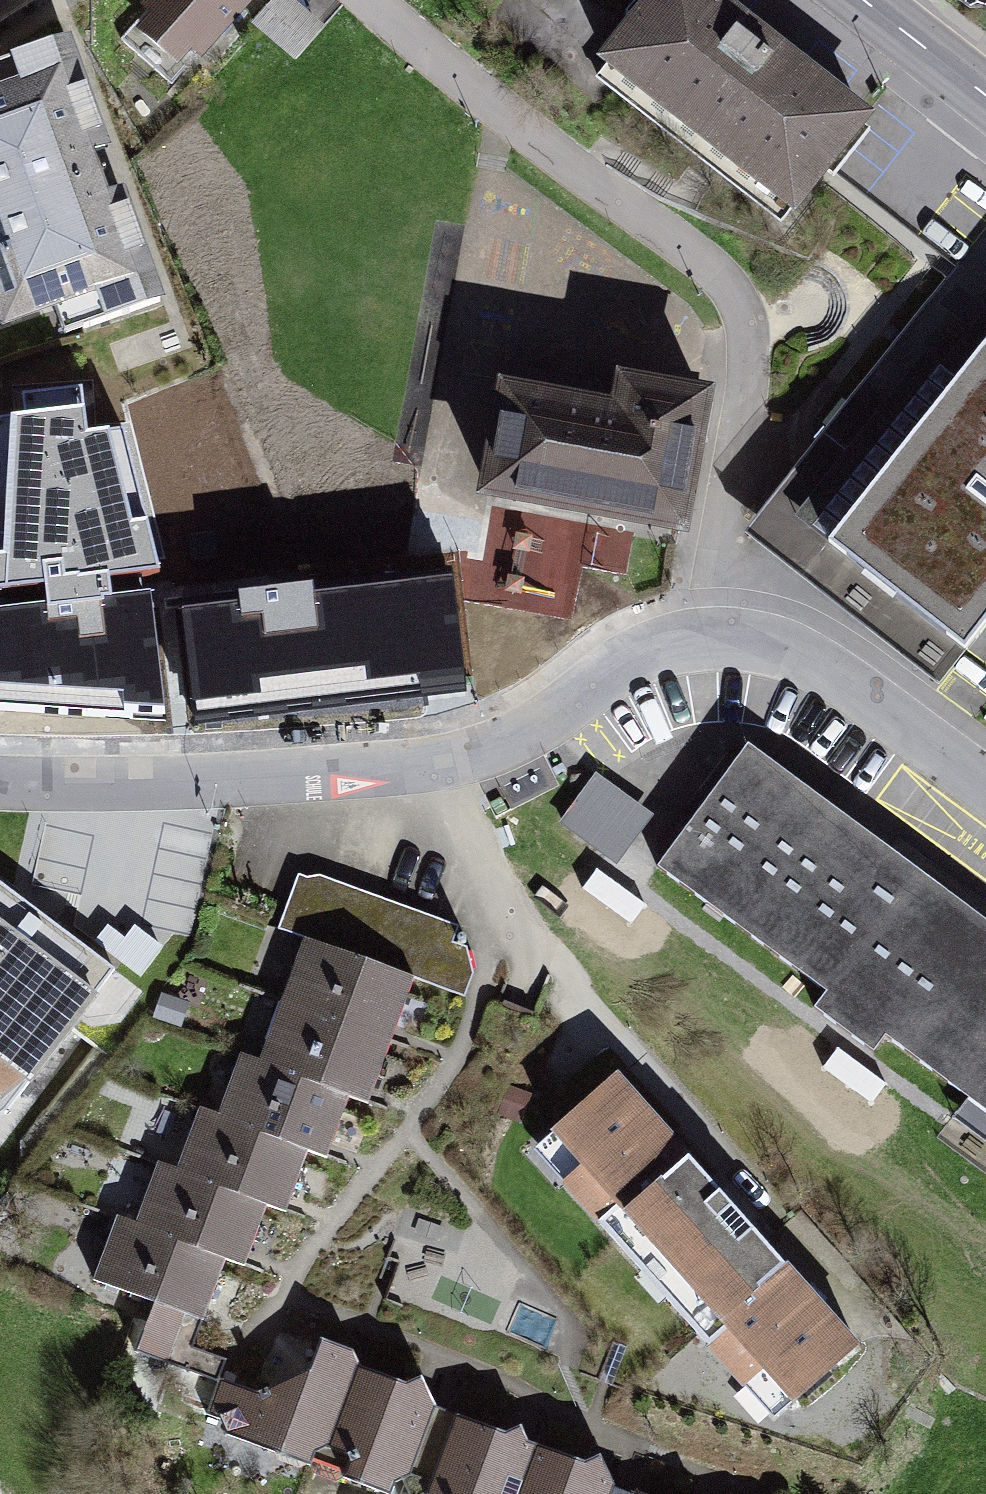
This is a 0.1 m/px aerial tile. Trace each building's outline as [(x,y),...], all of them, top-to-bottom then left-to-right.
[(121,39),(172,84),(247,0),(156,0),(121,39)] [(254,23),(298,61),(328,27),(297,0),(275,0),(254,23)] [(609,61),(794,206),(863,118),(805,72),(809,67),(780,44),(769,58),(744,38),(751,29),(713,0),(640,0),(626,17),(637,25),(609,61)] [(49,324),(58,349),(165,310),(125,198),(99,208),(86,172),(107,164),(66,52),(0,76),(0,341),(49,324)] [(785,483),(844,529),(829,548),(964,654),(985,626),(985,241),(979,236),(785,483)] [(619,414),(506,394),(488,493),(680,527),(703,399),(624,385),(619,414)] [(0,429),(0,560),(89,559),(86,389),(28,390),(28,428),(0,429)] [(844,529),(785,483),(744,535),(938,687),(964,654),(829,548),(844,529)] [(343,583),(176,606),(191,712),(313,695),(319,735),(445,718),(427,596),(346,608),(343,583)] [(0,614),(0,730),(85,731),(85,713),(103,710),(92,619),(34,625),(32,614),(0,614)] [(748,745),(657,867),(826,992),(814,1009),(874,1053),(887,1037),(985,1110),(985,921),(748,745)] [(636,814),(592,781),(561,821),(605,855),(636,814)] [(304,938),(414,978),(464,996),(473,973),(467,946),(453,941),(456,929),(299,872),(279,927),(304,938)] [(133,995),(117,883),(0,883),(0,1180),(133,995)] [(281,1000),(391,1041),(414,978),(304,938),(281,1000)] [(259,1061),(349,1097),(369,1104),(391,1041),(281,1000),(259,1061)] [(218,1115),(308,1151),(327,1158),(349,1097),(259,1061),(240,1054),(218,1115)] [(616,1076),(553,1132),(584,1167),(564,1184),(743,1385),(762,1368),(793,1402),(856,1346),(616,1076)] [(176,1170),(266,1205),(285,1212),(308,1151),(218,1115),(199,1109),(176,1170)] [(135,1225),(225,1259),(246,1267),(266,1205),(176,1170),(158,1163),(135,1225)] [(225,1259),(135,1225),(116,1219),(94,1280),(204,1320),(225,1259)] [(329,1445),(359,1366),(353,1350),(321,1340),(310,1369),(259,1392),(219,1378),(206,1413),(232,1423),(228,1435),(308,1465),(314,1451),(329,1445)] [(434,1406),(422,1376),(406,1384),(359,1366),(329,1445),(314,1451),(308,1465),(387,1493),(391,1493),(395,1483),(403,1480),(405,1485),(434,1406)] [(457,1415),(434,1406),(405,1485),(409,1493),(427,1493),(429,1493),(457,1415)] [(537,1445),(528,1440),(521,1425),(506,1433),(457,1415),(429,1493),(427,1493),(519,1493),(537,1445)] [(613,1485),(601,1455),(585,1462),(537,1445),(519,1493),(610,1493),(613,1485)] [(636,1493),(613,1485),(610,1493),(635,1493),(636,1493)]
